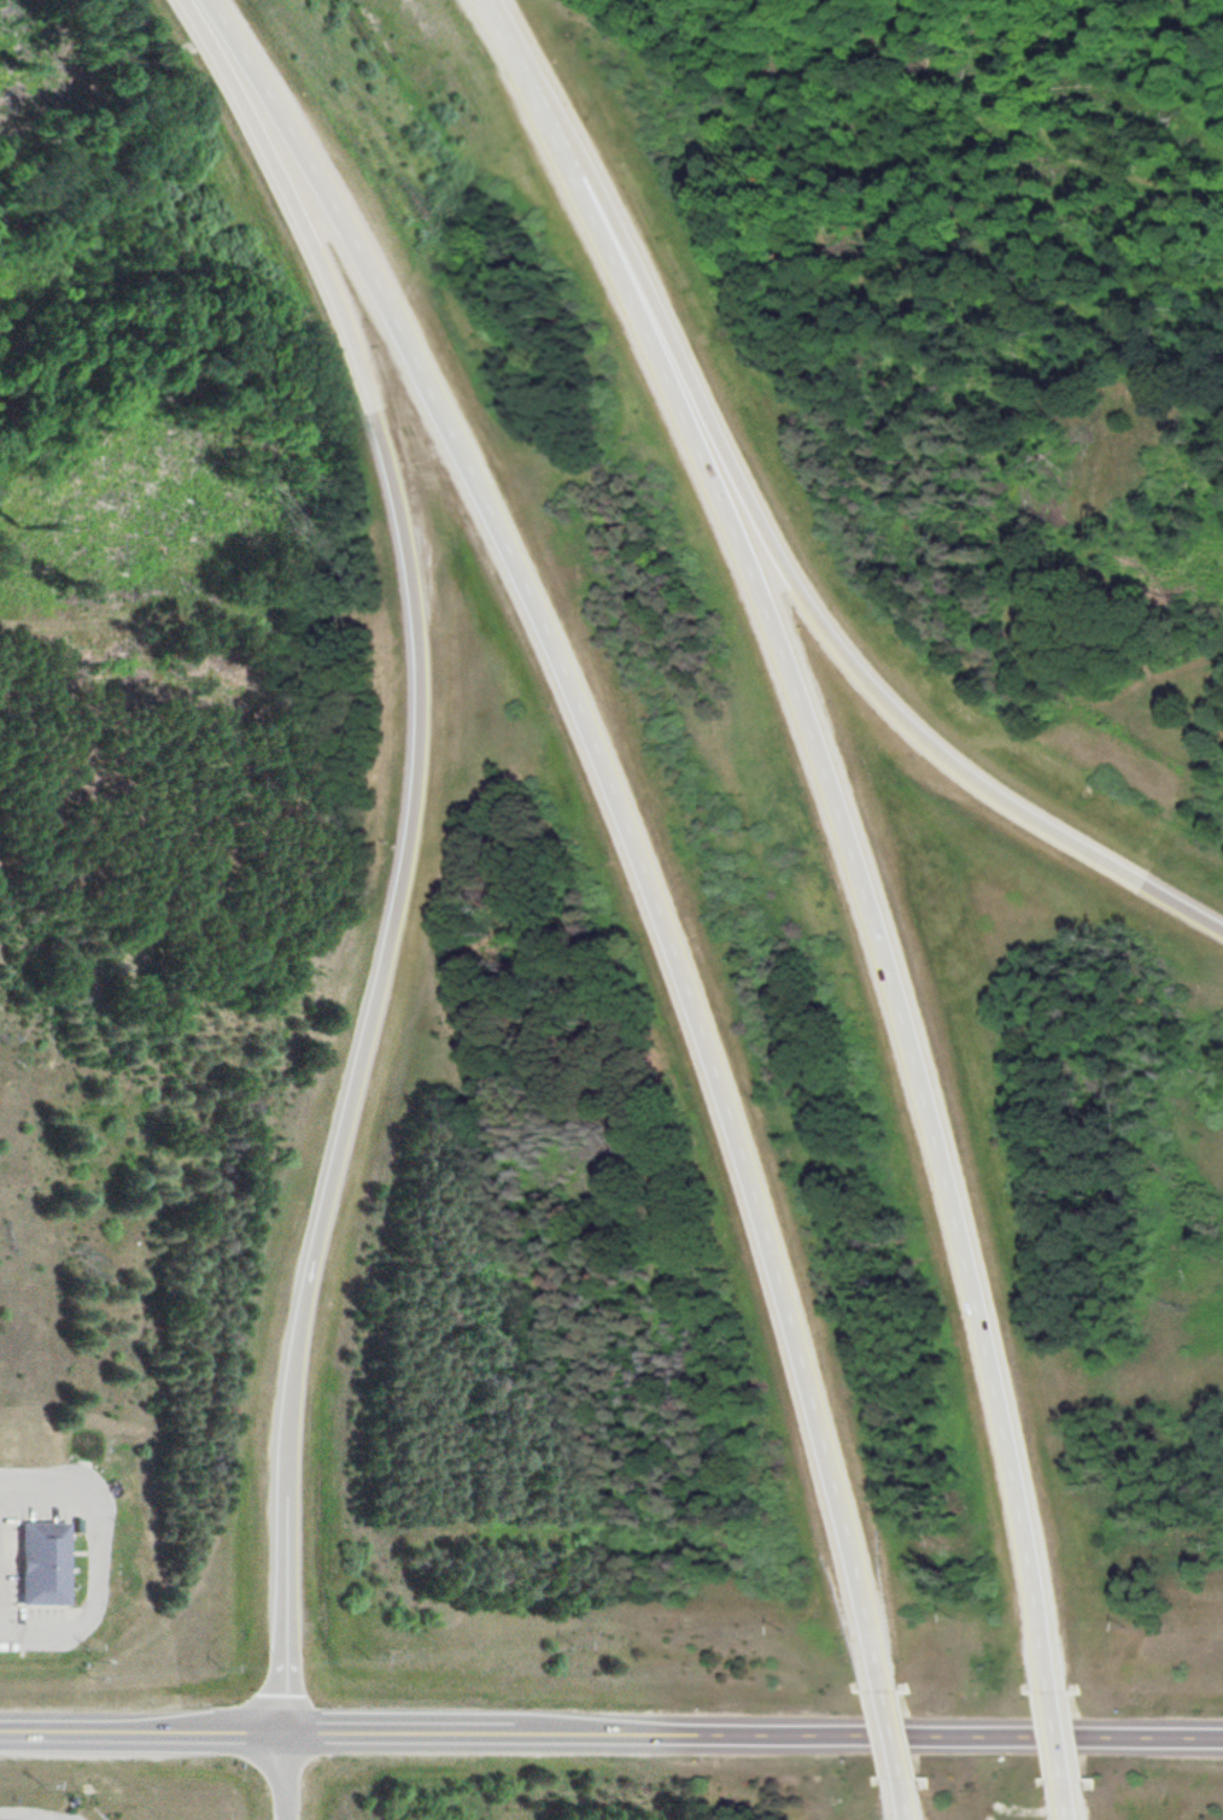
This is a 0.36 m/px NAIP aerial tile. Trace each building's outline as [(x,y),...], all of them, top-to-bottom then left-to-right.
[(17,1607),(65,1607),(65,1523),(17,1523),(17,1607)]
